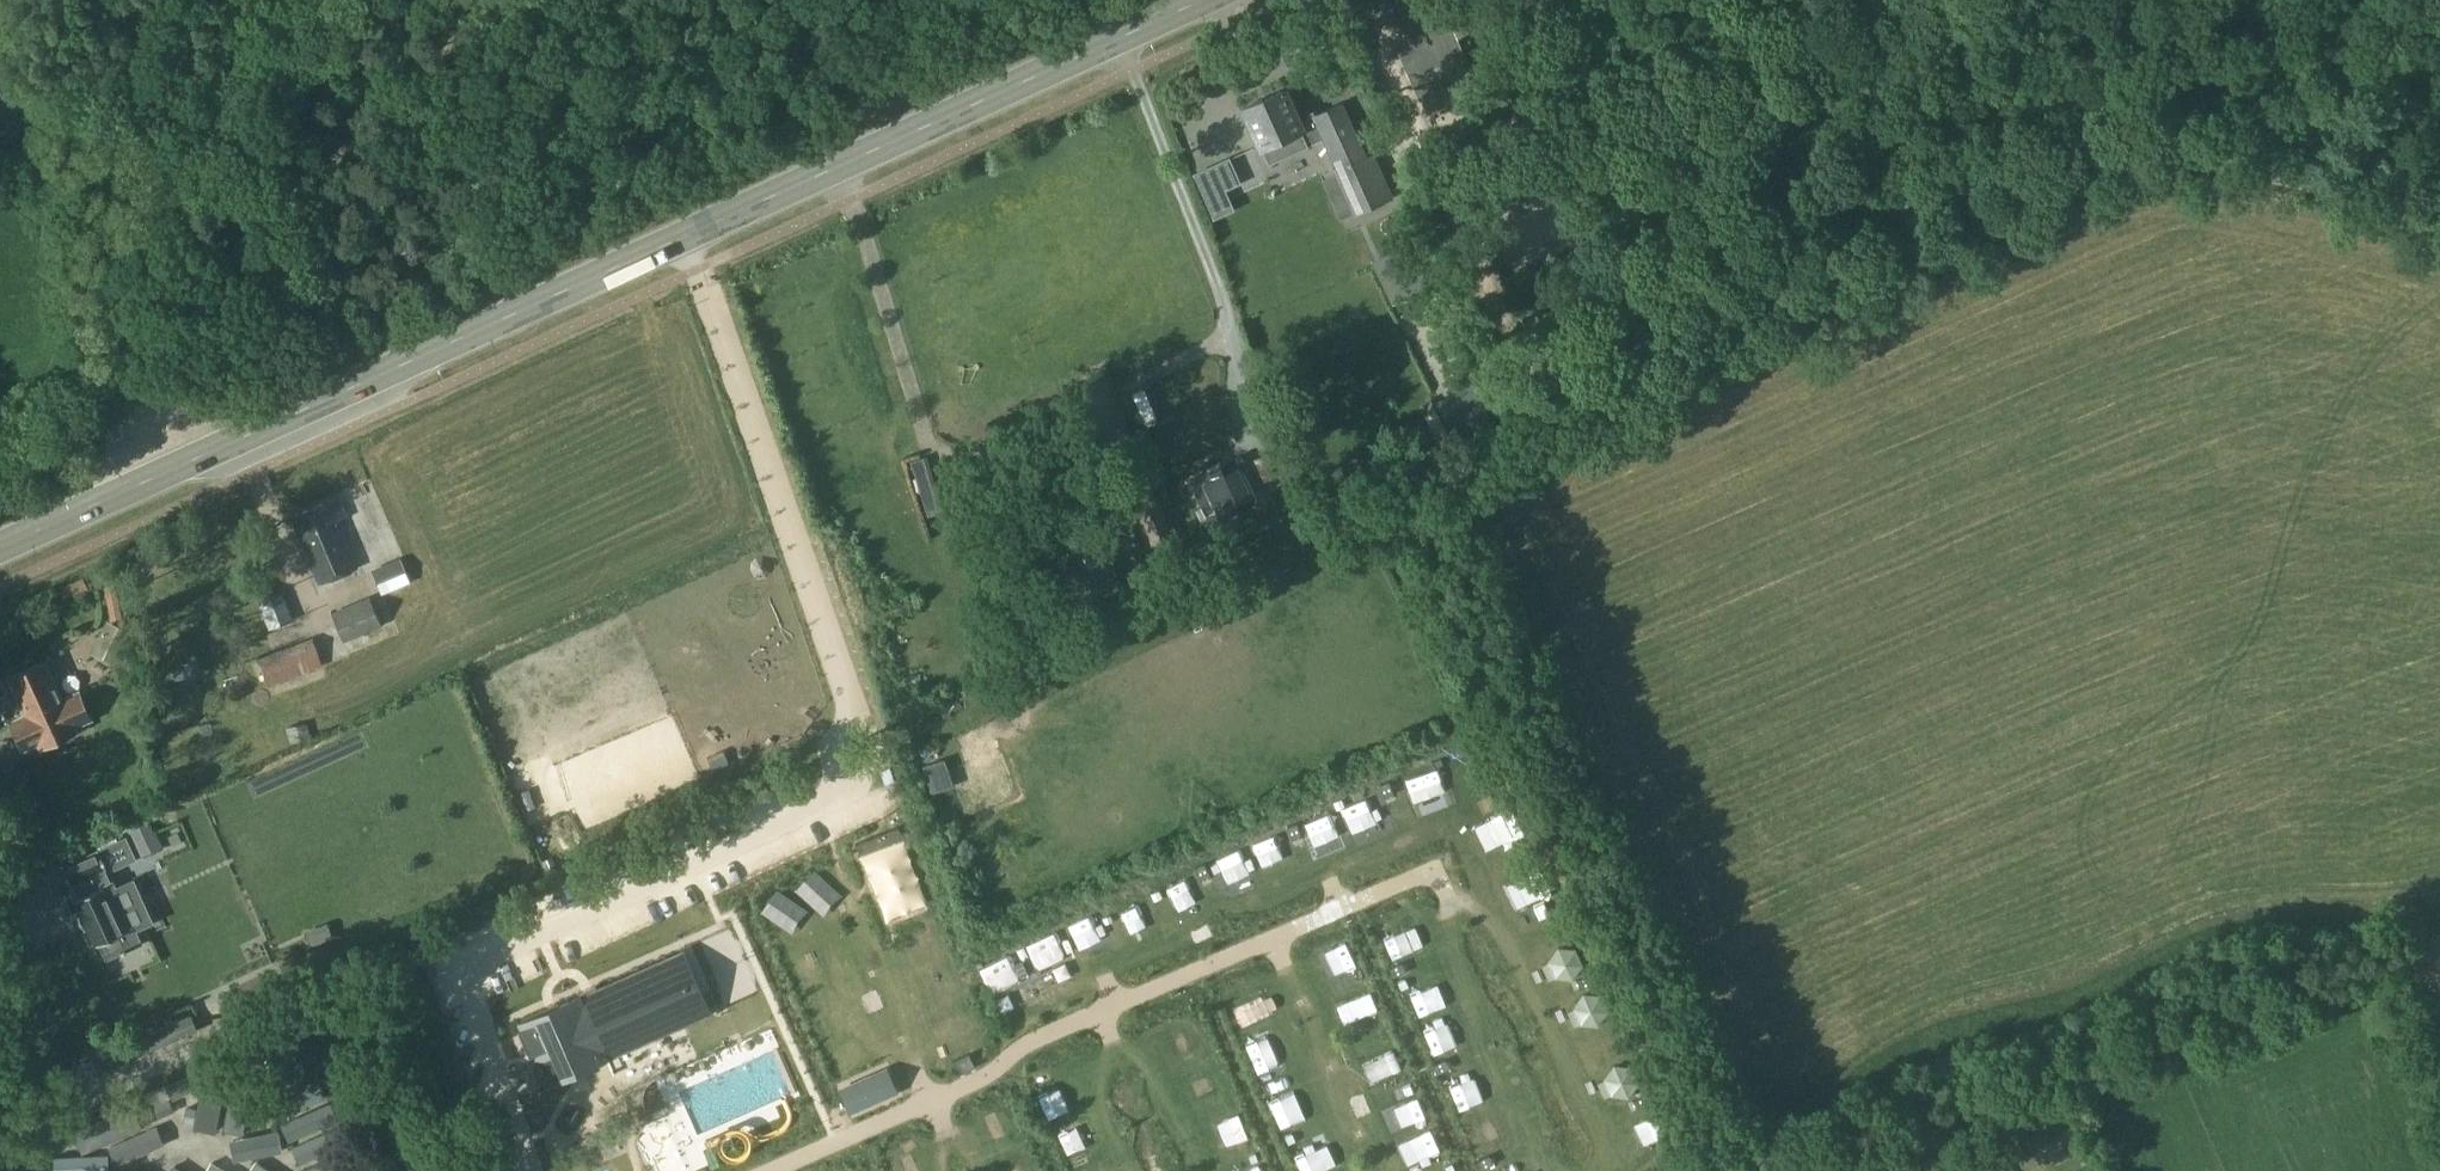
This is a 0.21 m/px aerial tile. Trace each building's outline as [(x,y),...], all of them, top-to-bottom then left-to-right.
[(1398,20),(1421,73),(1451,61),(1429,7),(1398,20)] [(1259,148),(1260,148),(1267,164),(1324,139),(1339,173),(1336,174),(1354,215),(1389,200),(1371,158),(1364,161),(1340,106),(1299,123),(1284,90),(1242,109),(1259,148)] [(1213,165),(1193,174),(1213,218),(1233,209),(1213,165)] [(1211,474),(1196,481),(1200,491),(1197,492),(1209,518),(1212,517),(1250,500),(1233,464),(1222,469),(1220,465),(1209,470),(1211,474)] [(346,516),(338,497),(291,516),(319,582),(357,566),(337,520),(346,516)] [(1098,541),(1059,560),(1077,598),(1116,580),(1105,557),(1098,541)] [(411,582),(400,557),(371,569),(381,594),(411,582)] [(369,596),(332,612),(344,642),(382,626),(369,596)] [(107,622),(90,656),(114,668),(131,634),(107,622)] [(312,637),(258,655),(268,685),(322,665),(312,637)] [(25,715),(9,722),(20,752),(39,745),(41,749),(79,734),(77,728),(93,721),(81,690),(61,697),(47,660),(9,675),(25,715)] [(149,819),(129,828),(142,855),(162,846),(149,819)] [(98,851),(62,867),(71,888),(74,887),(79,897),(74,900),(79,912),(76,913),(83,929),(86,927),(95,946),(99,944),(104,955),(123,946),(138,940),(133,929),(112,882),(110,884),(105,873),(108,872),(98,851)] [(520,1028),(518,1029),(520,1033),(522,1032),(530,1049),(528,1050),(530,1055),(532,1054),(545,1085),(568,1075),(567,1072),(606,1055),(601,1044),(677,1011),(683,1024),(710,1012),(700,990),(696,992),(679,953),(597,989),(595,985),(578,992),(580,996),(518,1023),(520,1028)] [(142,1064),(140,1038),(116,1040),(118,1065),(142,1064)] [(50,1068),(66,1104),(122,1079),(112,1058),(102,1062),(96,1048),(50,1068)] [(881,1071),(845,1087),(855,1110),(891,1094),(881,1071)] [(260,1100),(276,1144),(319,1128),(303,1084),(260,1100)] [(157,1139),(161,1096),(147,1095),(143,1137),(157,1139)] [(187,1137),(193,1101),(172,1098),(167,1134),(187,1137)] [(225,1147),(241,1170),(271,1170),(246,1133),(225,1147)] [(387,1138),(392,1158),(413,1152),(407,1133),(387,1138)] [(102,1170),(122,1170),(158,1164),(153,1142),(98,1153),(102,1170)] [(177,1152),(164,1170),(205,1170),(177,1152)] [(1960,1170),(1982,1170),(1978,1162),(1959,1169),(1960,1170)]
